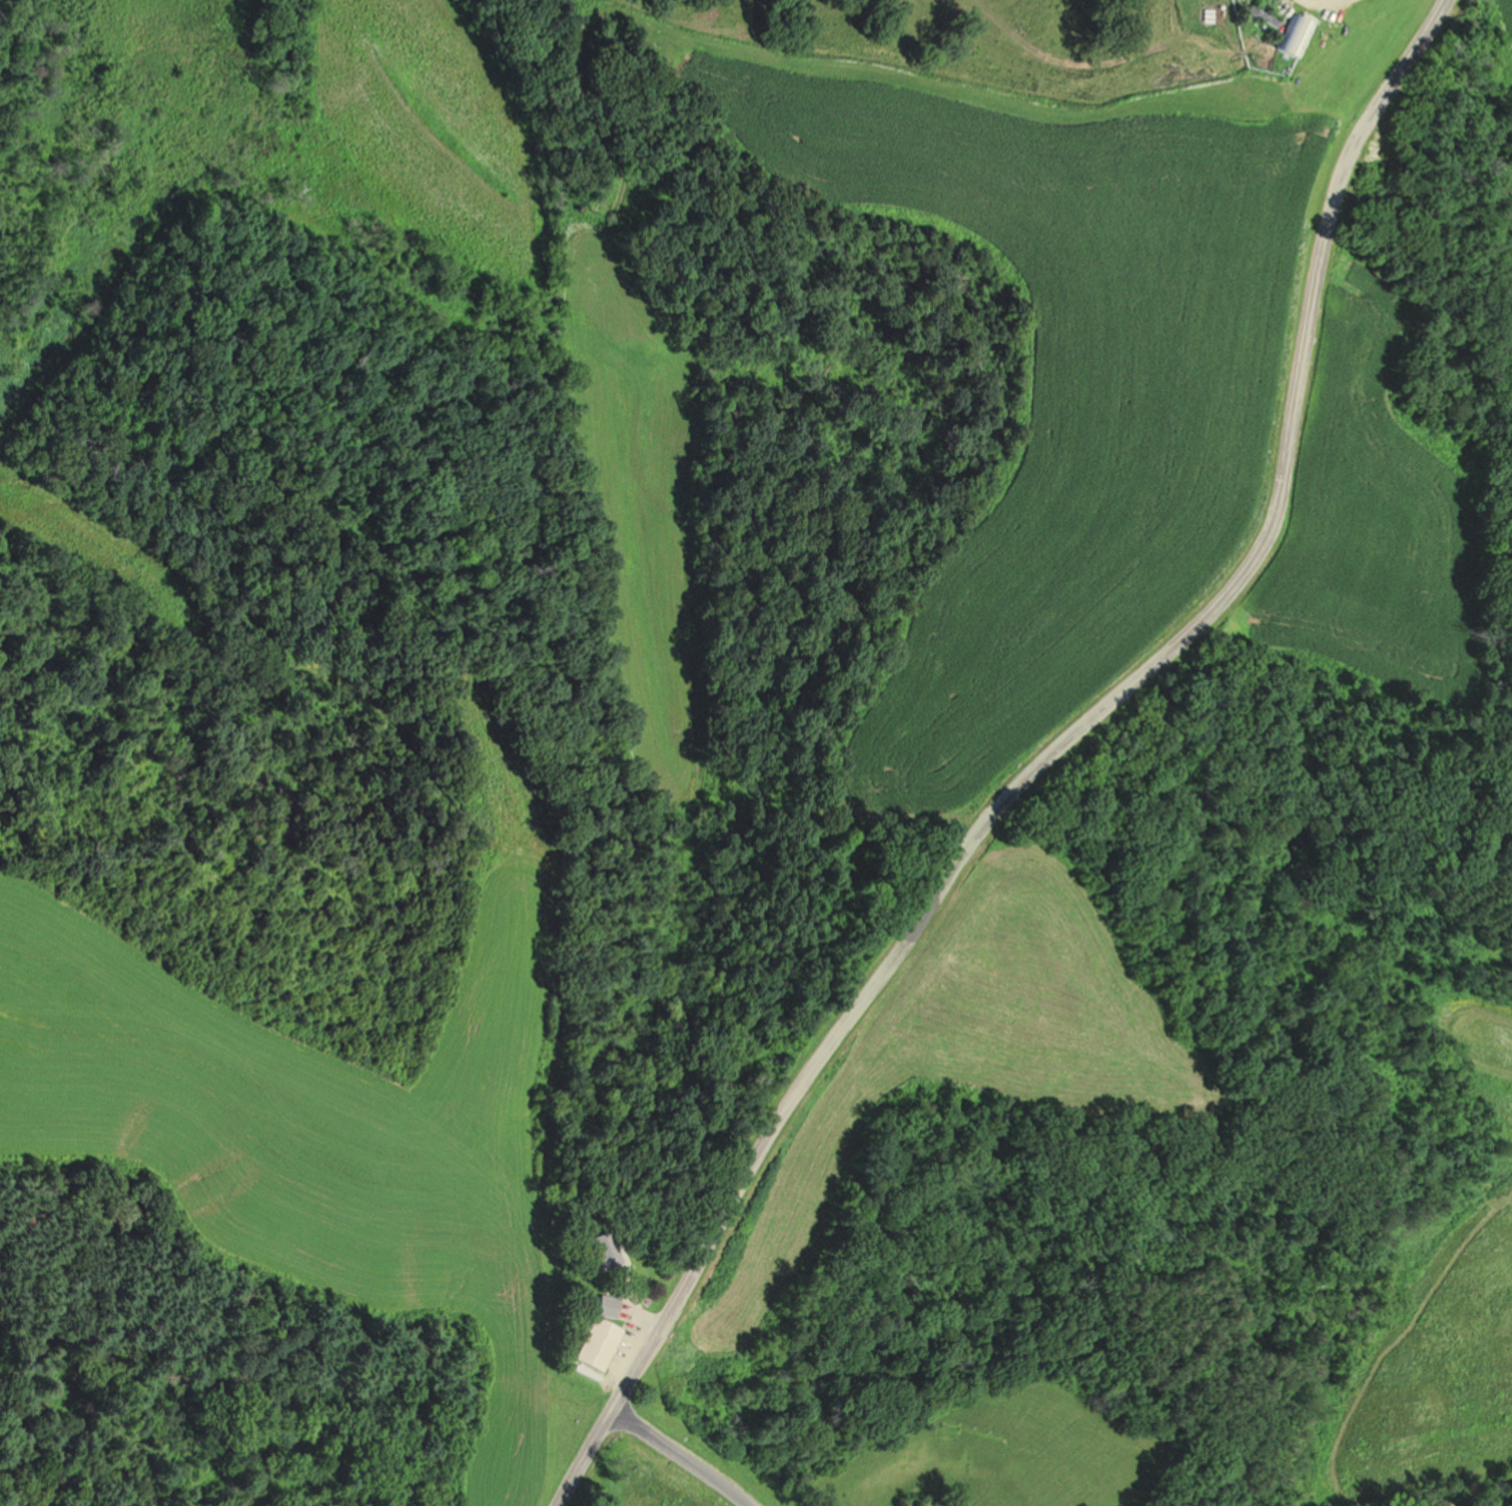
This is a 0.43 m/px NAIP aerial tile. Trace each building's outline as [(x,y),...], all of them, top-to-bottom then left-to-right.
[(1275,52),(1296,59),(1305,30),(1301,28),(1303,22),(1286,16),(1275,52)] [(591,1235),(598,1267),(617,1263),(611,1231),(591,1235)] [(621,1326),(610,1322),(619,1300),(601,1292),(573,1359),(602,1371),(621,1326)]
